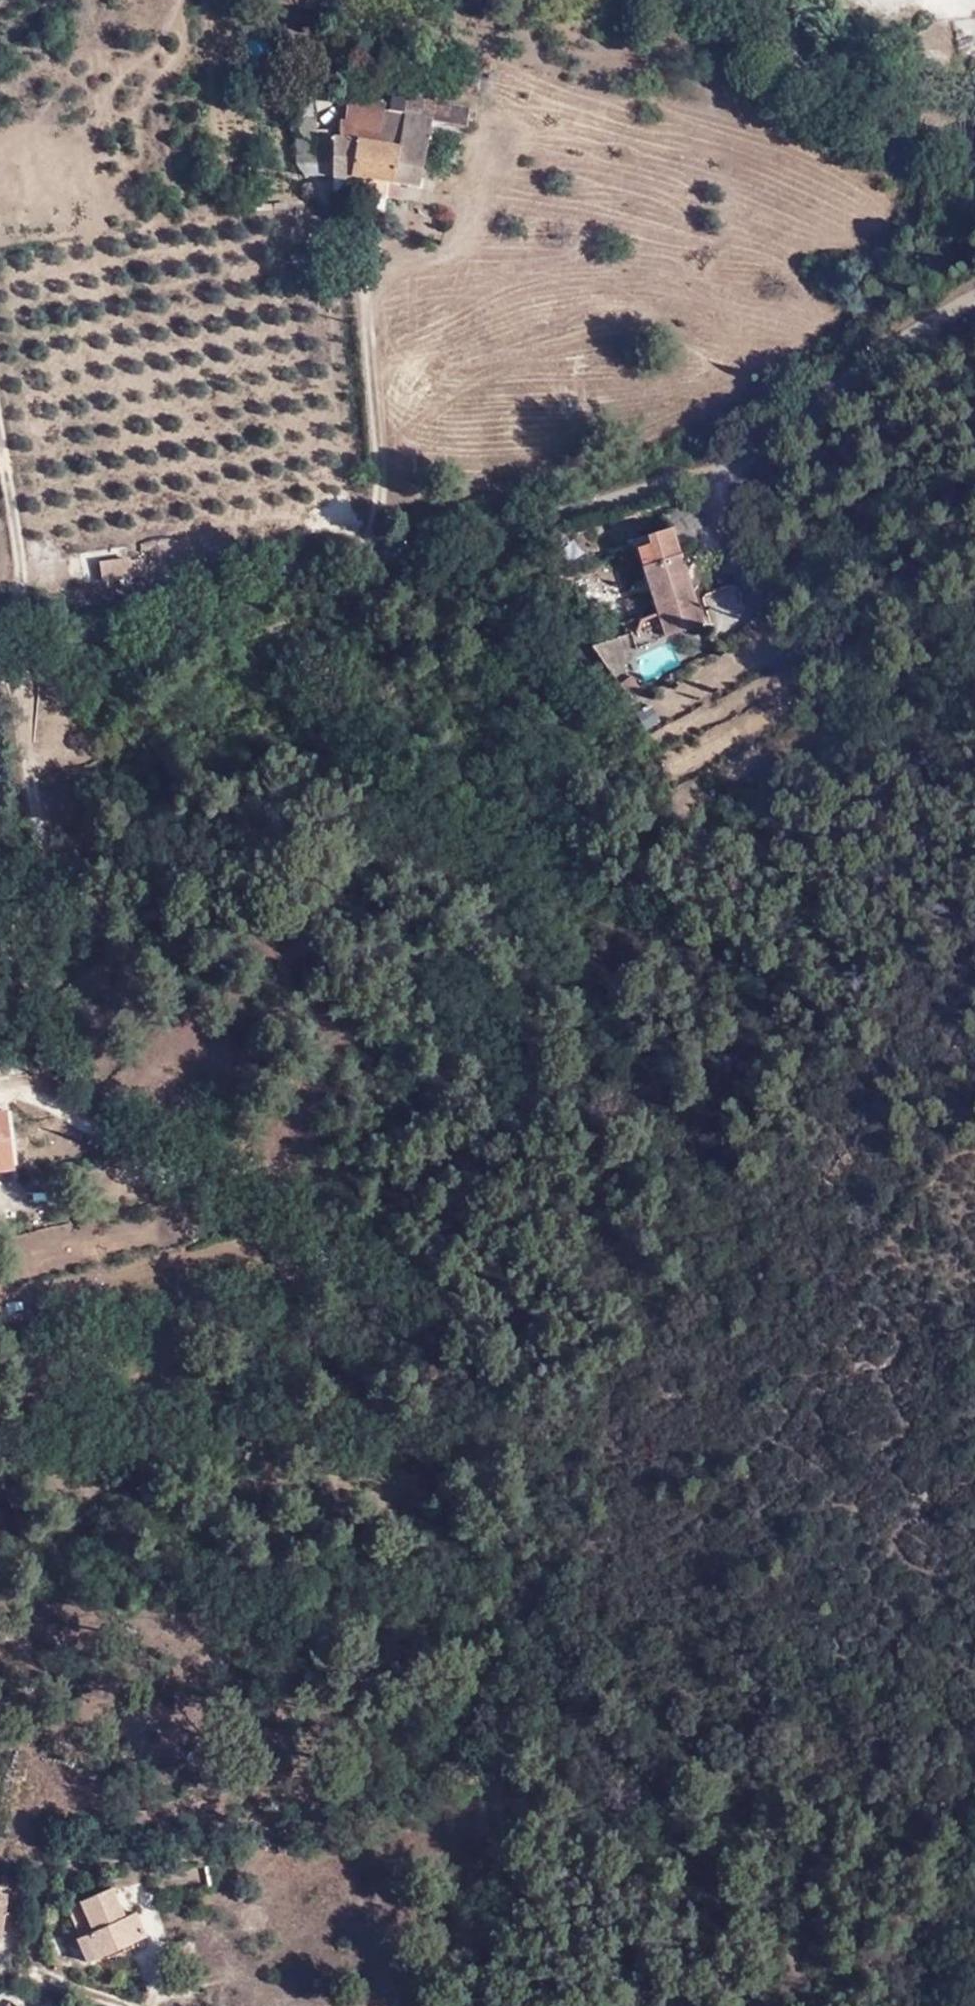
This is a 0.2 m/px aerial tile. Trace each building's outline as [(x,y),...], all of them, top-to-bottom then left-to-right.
[(386,104),(378,144),(383,145),(387,129),(402,132),(409,99),(388,95),(387,99),(386,104)] [(351,175),(371,178),(378,144),(386,104),(347,96),(344,121),(340,121),(339,138),(332,138),(332,164),(332,177),(350,180),(351,175)] [(468,125),(471,110),(409,99),(402,132),(428,137),(433,119),(468,125)] [(378,144),(371,178),(391,182),(392,182),(402,132),(387,129),(383,145),(378,144)] [(402,132),(392,182),(418,186),(428,137),(402,132)] [(316,164),(332,164),(332,138),(316,137),(316,164)] [(635,549),(653,599),(690,587),(676,545),(695,536),(702,530),(703,528),(703,524),(702,522),(699,517),(697,516),(688,503),(664,518),(669,528),(644,536),(648,546),(635,549)] [(98,558),(100,581),(132,579),(131,555),(98,558)] [(690,587),(653,599),(657,614),(695,602),(690,587)] [(695,602),(657,614),(665,637),(703,624),(695,602)] [(646,695),(631,675),(619,684),(632,702),(646,695)] [(650,705),(635,714),(645,731),(660,723),(650,705)] [(10,1158),(4,1112),(0,1113),(0,1160),(10,1158)] [(10,1158),(0,1160),(0,1170),(11,1168),(10,1158)] [(111,1887),(79,1901),(79,1902),(67,1907),(80,1937),(76,1938),(87,1963),(146,1937),(135,1912),(125,1917),(111,1887)] [(12,1896),(0,1894),(0,1955),(2,1956),(12,1896)]
